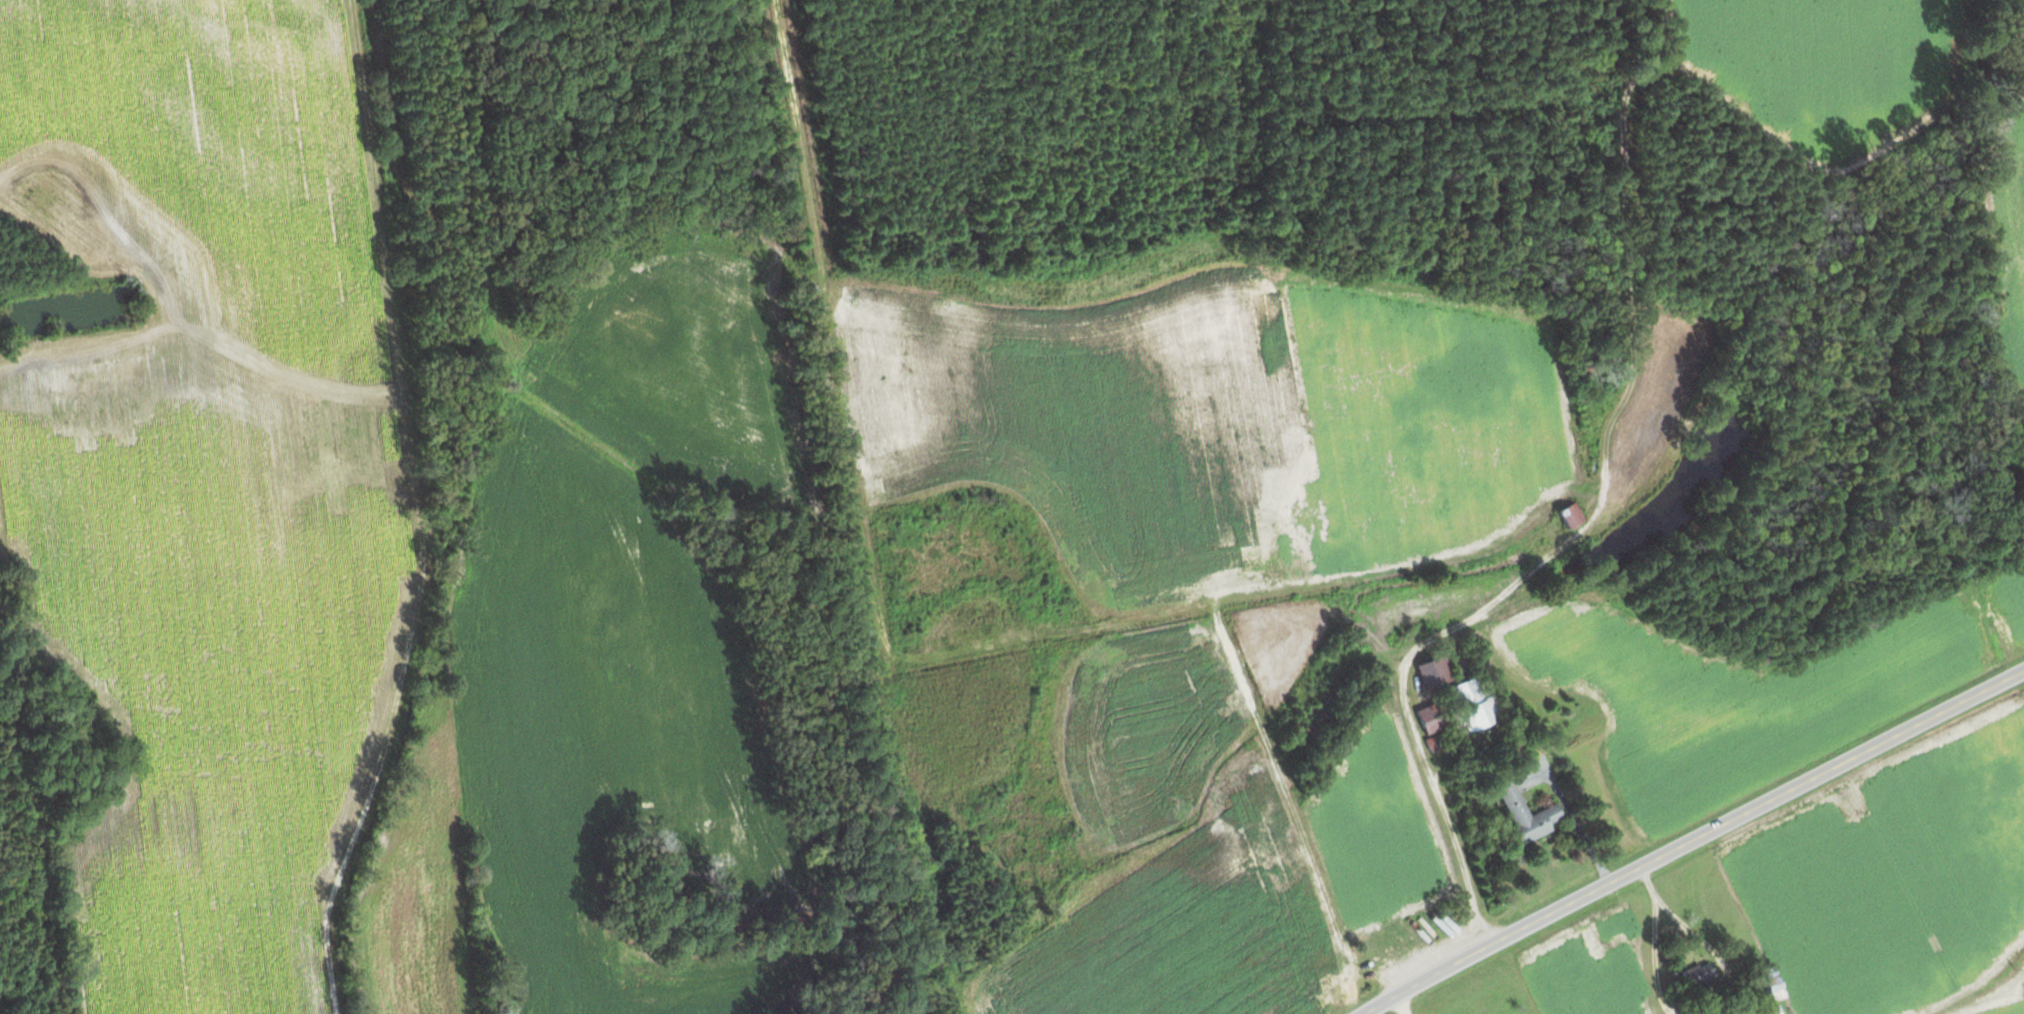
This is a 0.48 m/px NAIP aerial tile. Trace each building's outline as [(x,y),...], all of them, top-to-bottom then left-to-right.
[(1562,531),(1581,522),(1571,502),(1552,512),(1562,531)] [(1414,667),(1425,691),(1453,678),(1442,654),(1414,667)] [(1487,691),(1476,695),(1470,679),(1448,687),(1466,734),(1499,722),(1487,691)] [(1550,834),(1547,825),(1560,820),(1554,806),(1526,817),(1512,782),(1494,789),(1517,847),(1550,834)] [(1679,973),(1684,993),(1714,986),(1709,966),(1679,973)] [(1780,1000),(1771,968),(1756,972),(1765,1004),(1780,1000)]
